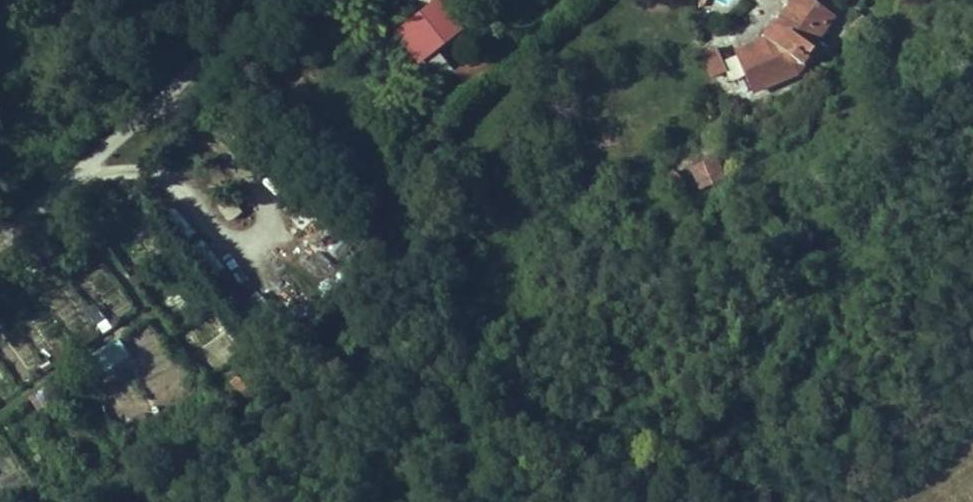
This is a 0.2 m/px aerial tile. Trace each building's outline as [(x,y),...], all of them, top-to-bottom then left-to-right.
[(451,0),(438,0),(399,32),(441,83),(453,73),(434,50),(468,22),(451,0)] [(812,44),(833,14),(820,4),(814,0),(796,0),(780,21),(777,20),(764,36),(766,40),(755,45),(737,53),(754,88),(798,70),(815,46),(812,44)] [(820,4),(833,14),(837,0),(821,0),(820,4)] [(860,38),(872,27),(864,17),(851,27),(860,38)] [(752,40),(735,48),(737,53),(755,45),(752,40)] [(701,53),(710,78),(727,72),(718,47),(701,53)] [(699,191),(727,177),(716,155),(688,169),(699,191)] [(230,196),(221,204),(230,215),(240,207),(230,196)] [(119,338),(81,361),(94,382),(132,358),(119,338)] [(240,373),(225,384),(239,403),(254,392),(240,373)]
